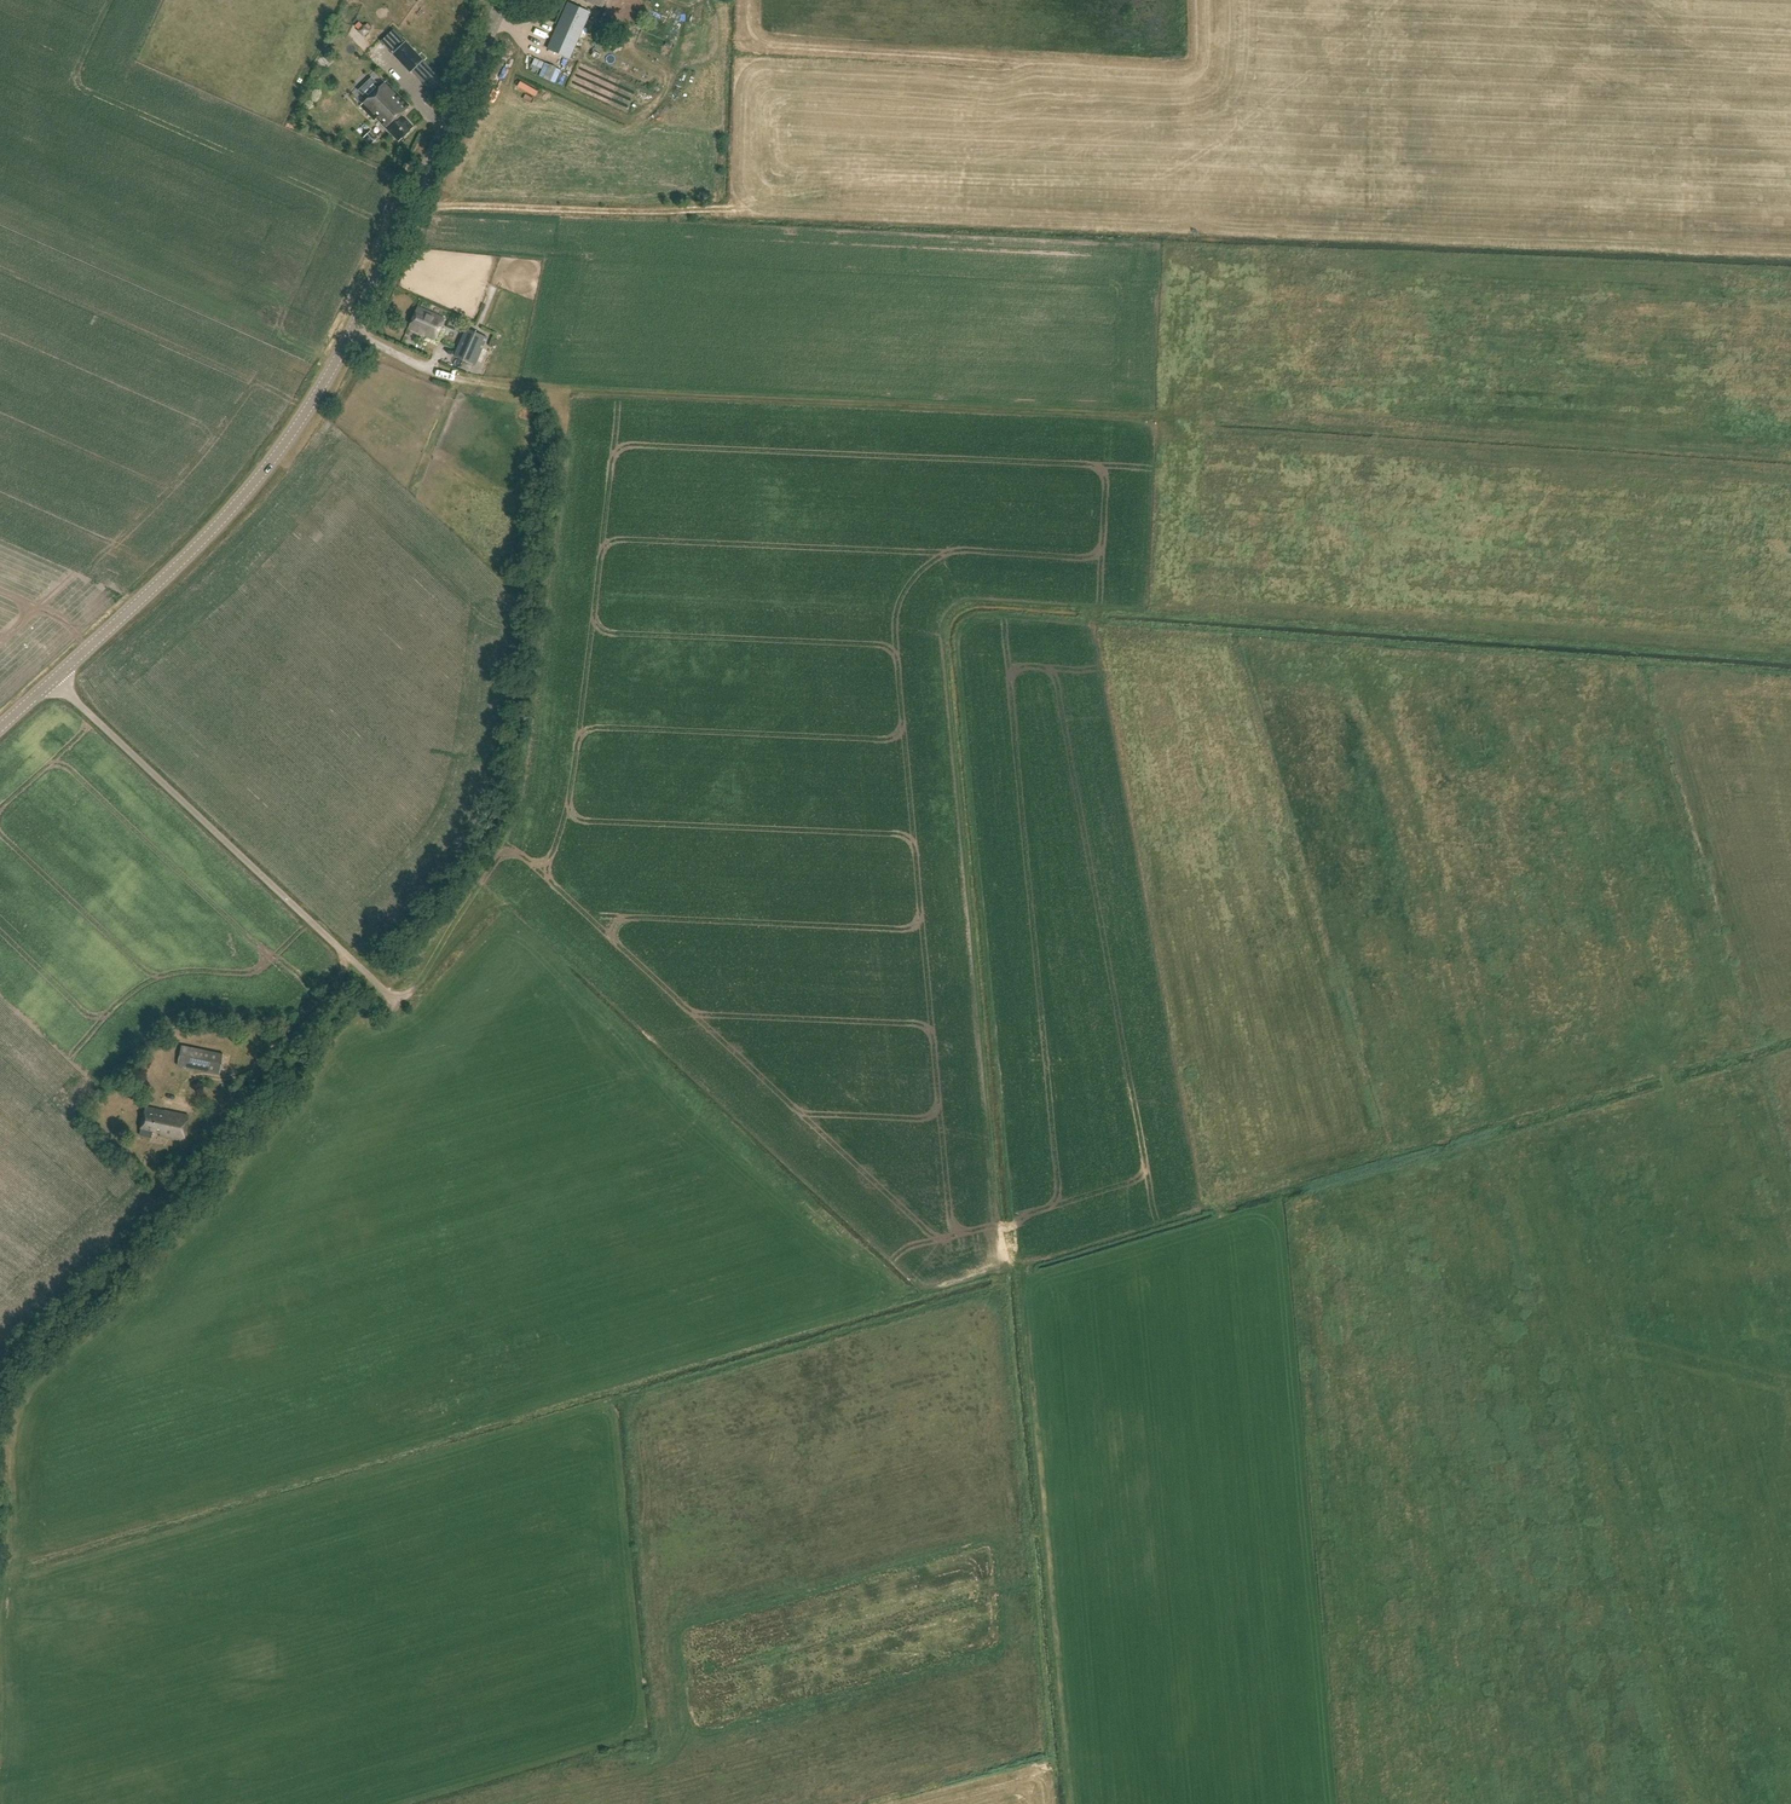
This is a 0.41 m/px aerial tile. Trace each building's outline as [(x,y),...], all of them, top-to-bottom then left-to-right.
[(610,13),(632,23),(642,0),(616,0),(610,13)] [(590,12),(568,2),(548,49),(570,58),(590,12)] [(658,21),(666,25),(672,11),(664,7),(658,21)] [(406,42),(393,55),(411,74),(424,61),(406,42)] [(410,106),(387,81),(362,104),(386,130),(387,129),(399,141),(414,127),(401,114),(410,106)] [(379,137),(372,130),(364,138),(371,145),(379,137)] [(444,318),(418,307),(409,328),(435,340),(444,318)] [(488,337),(468,328),(455,356),(475,365),(488,337)] [(223,1054),(181,1045),(177,1065),(219,1074),(223,1054)] [(189,1115),(145,1107),(140,1135),(152,1137),(153,1131),(161,1132),(160,1135),(184,1140),(189,1115)] [(1257,1214),(1259,1221),(1283,1214),(1280,1207),(1257,1214)]
